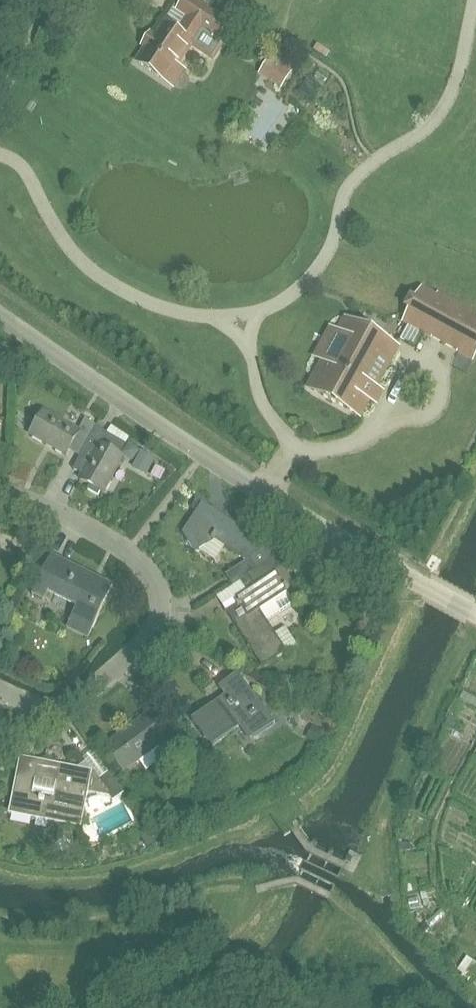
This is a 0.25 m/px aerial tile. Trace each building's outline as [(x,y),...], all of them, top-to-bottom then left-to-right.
[(137,62),(174,86),(186,68),(179,63),(190,47),(214,62),(228,40),(220,34),(228,22),(196,0),(185,0),(182,6),(177,3),(153,37),(155,38),(149,47),(147,46),(137,62)] [(14,20),(6,32),(15,38),(22,25),(14,20)] [(281,85),(295,66),(275,52),(261,72),(281,85)] [(472,359),(475,352),(475,318),(423,288),(404,322),(472,359)] [(308,388),(360,416),(370,397),(367,396),(371,388),(374,390),(397,347),(378,337),(375,344),(360,337),(364,330),(346,319),(338,335),(350,341),(336,366),(324,360),(308,388)] [(80,456),(96,426),(85,419),(78,431),(43,411),(30,434),(66,455),(69,450),(80,456)] [(111,427),(107,433),(96,426),(80,456),(73,469),(83,474),(80,480),(89,485),(87,490),(98,496),(100,491),(103,493),(123,456),(121,455),(129,439),(111,427)] [(136,461),(133,467),(143,472),(148,475),(155,460),(156,459),(141,451),(136,461)] [(245,561),(253,572),(275,558),(267,545),(202,502),(200,505),(198,509),(182,533),(195,553),(200,550),(215,541),(225,547),(227,548),(245,561)] [(301,564),(291,548),(278,557),(288,572),(298,566),(301,564)] [(50,557),(32,594),(44,600),(50,587),(79,601),(67,626),(89,636),(112,588),(50,557)] [(293,603),(286,591),(288,589),(276,572),(283,567),(276,557),(275,558),(253,572),(248,575),(255,585),(236,598),(239,603),(226,611),(263,667),(296,645),(284,627),(275,633),(266,620),(293,603)] [(275,724),(237,673),(218,687),(227,699),(205,716),(202,712),(191,720),(211,747),(243,723),(253,737),(275,724)] [(165,740),(147,715),(105,746),(123,771),(165,740)] [(306,738),(318,744),(324,733),(311,727),(306,738)] [(178,734),(168,742),(185,765),(195,757),(178,734)] [(88,792),(89,792),(109,796),(113,801),(124,793),(110,773),(98,781),(93,773),(93,771),(80,768),(20,757),(9,813),(81,827),(88,792)] [(142,837),(148,848),(154,845),(157,843),(150,832),(142,837)]
